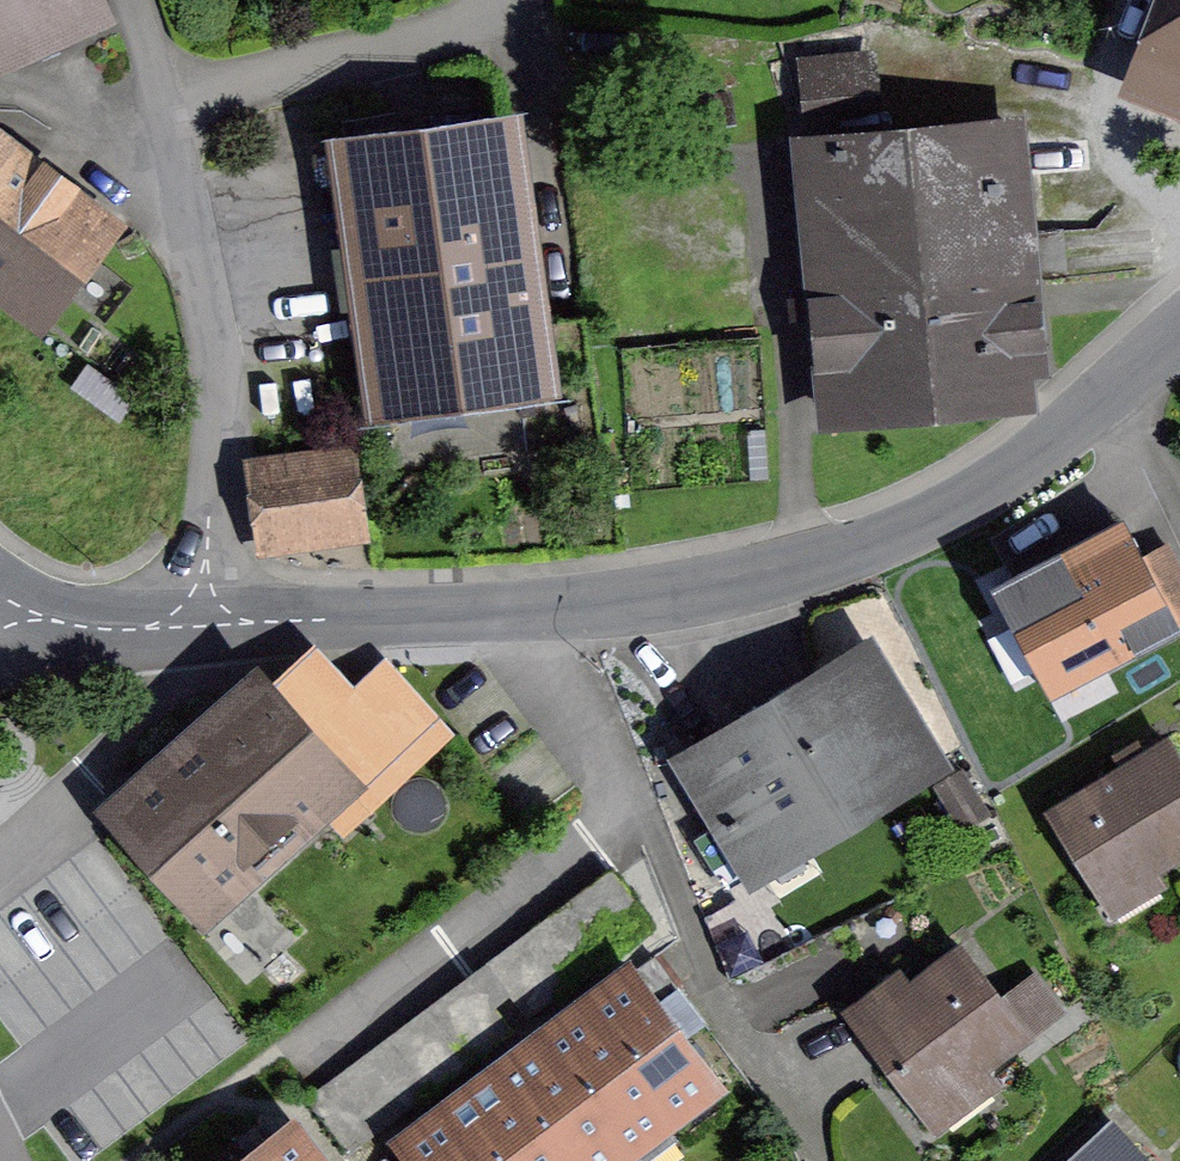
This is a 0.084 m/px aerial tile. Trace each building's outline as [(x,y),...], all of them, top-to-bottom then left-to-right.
[(1140,71),(1179,86),(1179,0),(1167,0),(1140,71)] [(590,373),(541,380),(507,130),(347,153),(391,472),(601,443),(590,373)] [(1003,329),(1001,310),(1034,307),(1016,153),(962,158),(964,181),(919,185),(915,138),(835,146),(849,295),(843,296),(847,360),(826,362),(831,417),(1025,400),(1018,328),(1003,329)] [(0,158),(0,272),(47,307),(102,235),(0,158)] [(763,339),(670,341),(671,399),(764,398),(763,339)] [(258,465),(269,546),(356,534),(345,453),(258,465)] [(1065,685),(1177,626),(1129,535),(1018,594),(1065,685)] [(752,856),(882,780),(889,790),(933,763),(866,652),(688,760),(725,822),(697,839),(727,888),(759,869),(752,856)] [(389,673),(357,702),(314,655),(266,698),(260,692),(125,814),(202,899),(317,795),(339,820),(440,729),(389,673)] [(1103,898),(1179,850),(1179,760),(1169,743),(1051,815),(1103,898)] [(849,1013),(923,1112),(1026,1035),(961,948),(896,997),(886,985),(849,1013)] [(657,1003),(633,971),(586,1006),(668,1116),(716,1081),(684,1038),(703,1023),(677,989),(657,1003)] [(586,1006),(540,1040),(623,1151),(668,1116),(586,1006)] [(559,1160),(609,1160),(623,1151),(540,1040),(494,1075),(559,1160)] [(487,1160),(559,1160),(494,1075),(448,1109),(487,1160)] [(413,1160),(487,1160),(448,1109),(401,1145),(413,1160)] [(241,1160),(316,1160),(289,1125),(241,1160)] [(1110,1132),(1079,1160),(1138,1160),(1110,1132)]
